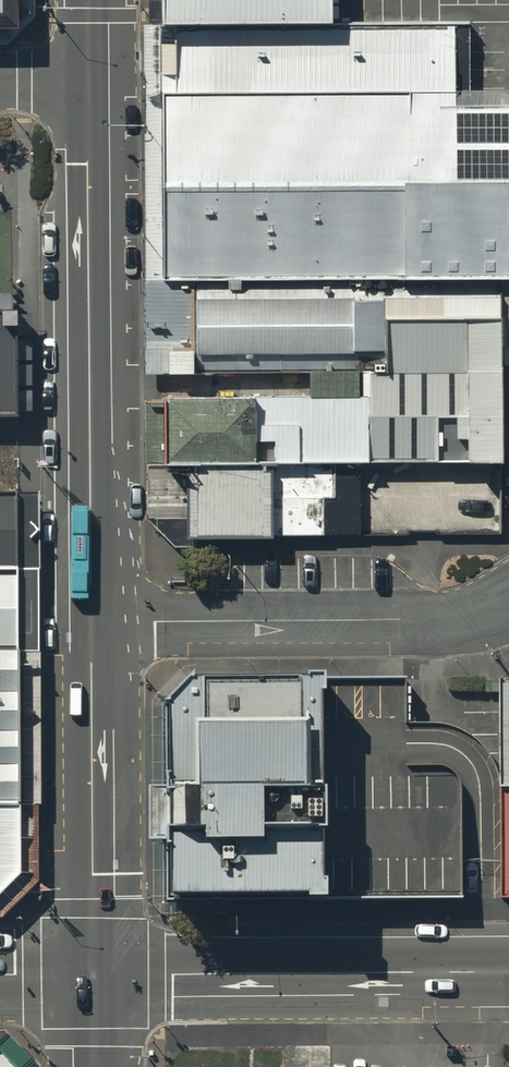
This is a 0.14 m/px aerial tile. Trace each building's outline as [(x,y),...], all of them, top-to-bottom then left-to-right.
[(18,32),(18,0),(0,0),(0,32),(18,32)] [(465,32),(154,34),(154,101),(466,99),(465,32)] [(164,292),(359,290),(508,289),(508,105),(154,107),(164,292)] [(164,292),(165,380),(360,378),(359,290),(164,292)] [(23,412),(23,307),(0,307),(0,412),(23,412)] [(501,473),(500,327),(383,328),(383,387),(367,387),(368,474),(501,473)] [(363,399),(157,402),(158,471),(364,468),(363,399)] [(180,474),(180,544),(334,544),(333,473),(180,474)] [(0,495),(0,565),(20,565),(20,496),(0,495)] [(0,567),(0,647),(21,647),(21,567),(0,567)] [(23,655),(0,655),(0,804),(24,804),(23,655)] [(160,703),(161,908),(322,908),(321,678),(185,678),(160,703)] [(21,877),(20,807),(0,807),(0,901),(21,877)] [(0,1052),(0,1066),(15,1066),(0,1052)]
